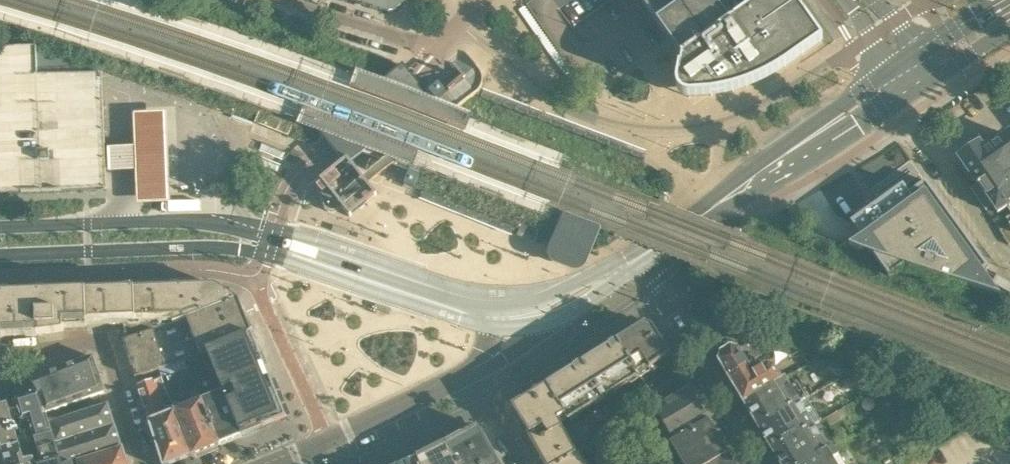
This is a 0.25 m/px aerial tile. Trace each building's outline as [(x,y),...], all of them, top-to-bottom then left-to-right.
[(408,0),(364,0),(363,4),(388,12),(396,11),(396,10),(408,0)] [(715,0),(640,0),(669,41),(682,60),(680,67),(679,67),(677,74),(676,81),(676,86),(676,89),(677,91),(679,93),(682,96),(685,98),(690,98),(696,98),(711,97),(721,95),(733,93),(745,89),(753,86),(768,79),(780,71),(823,42),(793,0),(764,0),(731,23),(715,0)] [(21,191),(21,192),(106,189),(106,170),(105,147),(103,99),(102,78),(102,72),(38,75),(36,46),(0,47),(0,192),(21,191)] [(169,112),(137,113),(138,146),(105,147),(106,170),(141,168),(142,201),(172,200),(169,112)] [(1009,134),(991,146),(989,143),(982,148),(979,149),(974,149),(967,154),(966,159),(963,161),(978,183),(971,188),(980,201),(986,196),(998,213),(1001,211),(1009,223),(1009,224),(1009,136),(1009,134)] [(350,216),(377,194),(355,167),(346,175),(339,166),(333,170),(323,179),(322,178),(320,180),(330,192),(327,195),(324,198),(323,202),(323,203),(324,206),(325,207),(326,208),(327,209),(329,211),(331,211),(334,211),(336,211),(337,210),(342,206),(350,216)] [(849,269),(879,278),(890,294),(900,286),(1001,319),(999,296),(988,293),(981,291),(977,286),(946,245),(925,215),(914,222),(904,204),(903,185),(889,195),(888,194),(887,195),(888,196),(881,201),(880,199),(879,200),(880,201),(873,206),(873,205),(871,206),(872,207),(866,212),(865,211),(864,211),(865,213),(852,225),(850,247),(849,269)] [(574,216),(574,217),(560,253),(576,260),(581,248),(587,232),(591,223),(574,216)] [(1000,230),(1009,244),(1009,224),(1009,223),(1000,230)] [(534,242),(537,236),(538,232),(521,225),(517,235),(534,242)] [(205,312),(239,299),(215,284),(99,289),(0,293),(0,336),(38,334),(64,331),(63,330),(88,329),(88,325),(123,324),(128,338),(193,317),(205,312)] [(211,329),(245,316),(239,299),(205,312),(211,329)] [(193,317),(128,338),(123,340),(129,358),(212,332),(211,329),(205,312),(193,317)] [(218,346),(252,332),(245,316),(211,329),(212,332),(218,346)] [(653,328),(645,323),(617,341),(637,376),(639,375),(651,395),(683,375),(670,356),(664,345),(664,346),(653,328)] [(129,358),(132,368),(135,377),(166,367),(184,360),(187,367),(210,358),(207,351),(218,346),(212,332),(129,358)] [(210,358),(243,436),(286,418),(252,332),(218,346),(207,351),(210,358)] [(719,361),(743,401),(781,378),(774,366),(768,364),(759,370),(754,361),(755,361),(746,345),(738,349),(731,347),(725,337),(715,343),(721,353),(719,361)] [(568,420),(637,376),(617,341),(545,386),(564,415),(565,415),(568,420)] [(104,392),(92,356),(30,380),(39,393),(46,414),(67,406),(67,405),(104,392)] [(187,367),(221,445),(243,436),(210,358),(187,367)] [(162,377),(195,455),(221,445),(187,367),(162,377)] [(138,384),(163,463),(173,463),(195,455),(162,377),(161,376),(138,384)] [(781,378),(743,401),(757,425),(799,399),(800,401),(805,397),(797,383),(791,386),(785,376),(781,378)] [(46,414),(39,393),(30,380),(12,387),(22,421),(29,419),(42,463),(39,463),(63,463),(56,443),(49,423),(46,414)] [(545,386),(521,400),(511,406),(529,435),(545,463),(556,463),(601,439),(602,440),(608,437),(596,416),(575,428),(572,423),(568,423),(562,427),(558,419),(564,415),(545,386)] [(8,463),(36,463),(29,442),(21,444),(8,404),(6,396),(6,387),(0,389),(0,437),(8,463)] [(672,440),(707,418),(689,388),(654,409),(672,440)] [(799,399),(757,425),(772,449),(814,424),(814,426),(821,422),(811,406),(805,409),(800,401),(799,399)] [(49,423),(56,443),(115,425),(108,404),(49,423)] [(707,418),(672,440),(673,441),(670,443),(682,462),(678,463),(707,463),(727,452),(707,418)] [(814,426),(814,424),(772,449),(781,463),(802,463),(833,446),(834,445),(826,430),(819,433),(814,426)] [(115,425),(56,443),(63,463),(71,463),(122,448),(115,425)] [(456,463),(498,463),(477,426),(445,444),(456,463)] [(0,437),(0,463),(8,463),(0,437)] [(556,463),(615,463),(602,440),(601,439),(556,463)] [(445,444),(416,458),(418,463),(456,463),(445,444)] [(833,446),(802,463),(844,463),(833,446)] [(71,463),(127,463),(122,448),(71,463)] [(727,452),(707,463),(734,463),(727,452)]
